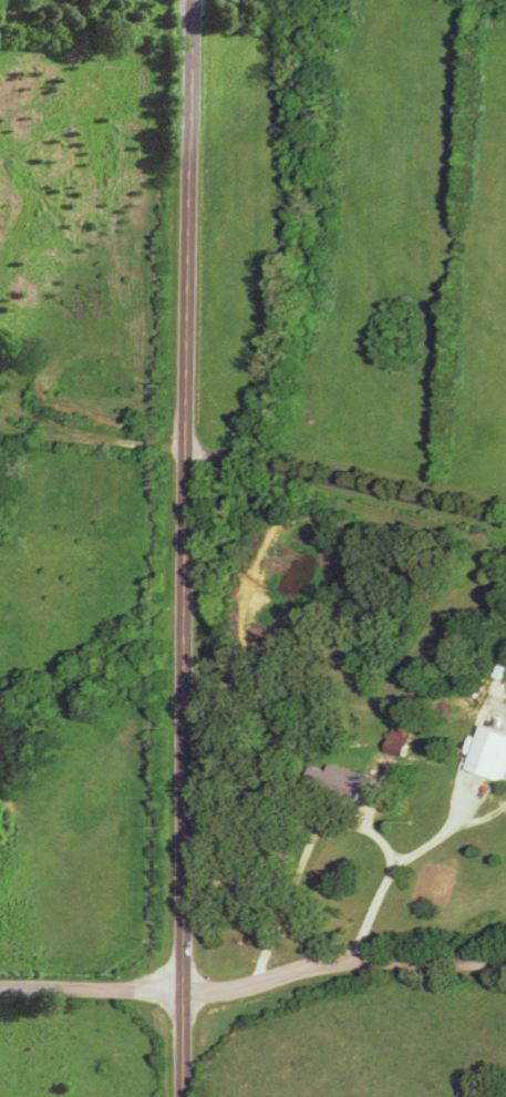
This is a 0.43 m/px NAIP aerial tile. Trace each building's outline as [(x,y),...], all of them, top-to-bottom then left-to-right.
[(490,724),(478,769),(505,776),(505,728),(490,724)]
